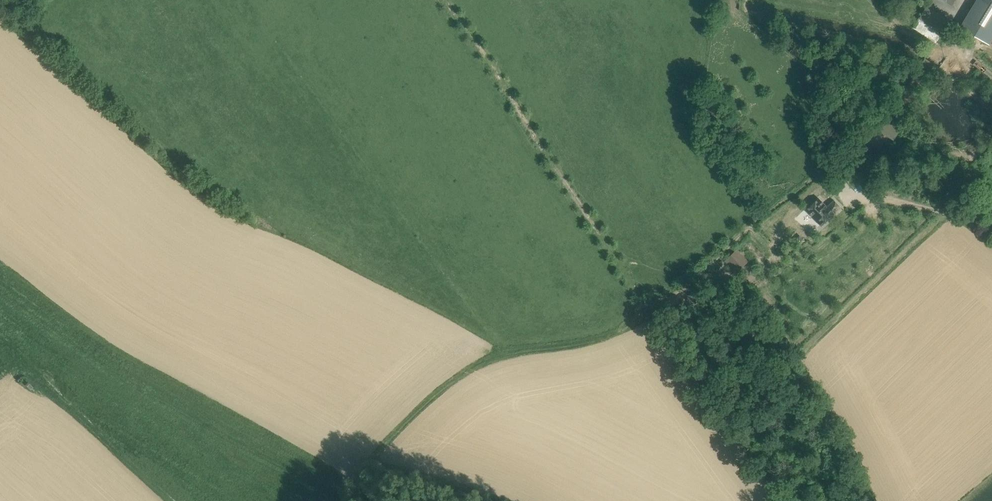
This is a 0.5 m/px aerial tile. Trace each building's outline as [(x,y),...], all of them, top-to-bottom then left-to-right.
[(968,8),(979,15),(991,23),(991,0),(973,0),(968,8)] [(927,6),(914,28),(936,42),(950,21),(927,6)] [(968,31),(984,41),(990,32),(991,29),(991,23),(979,15),(968,31)] [(857,172),(847,181),(858,193),(868,184),(857,172)] [(820,198),(807,210),(815,217),(826,205),(820,198)] [(841,207),(835,200),(827,207),(834,214),(841,207)] [(826,205),(815,217),(822,225),(834,214),(827,207),(826,205)] [(737,250),(726,260),(737,272),(748,260),(737,250)]
